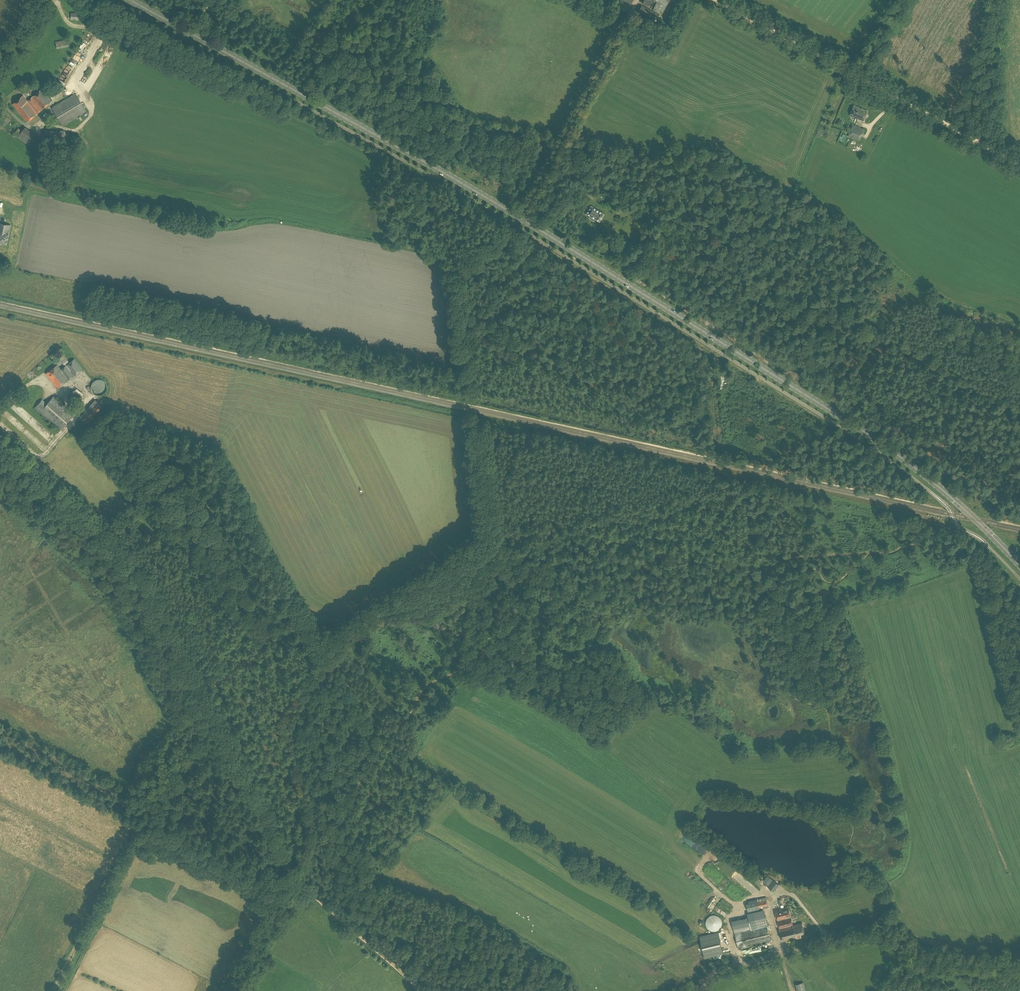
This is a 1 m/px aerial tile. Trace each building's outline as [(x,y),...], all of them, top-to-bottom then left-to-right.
[(642,3),(649,7),(653,1),(656,3),(653,9),(662,13),(669,0),(643,0),(642,3)] [(650,16),(652,12),(642,6),(639,10),(650,16)] [(57,49),(69,46),(68,39),(55,42),(57,49)] [(95,58),(98,54),(97,53),(102,43),(98,41),(91,56),(95,58)] [(74,65),(63,77),(67,80),(66,81),(69,84),(72,80),(73,81),(81,72),(74,65)] [(52,101),(42,89),(28,101),(23,95),(12,104),(27,122),(52,101)] [(62,126),(86,111),(75,93),(52,107),(62,126)] [(864,121),(867,111),(854,106),(850,116),(864,121)] [(859,141),(864,129),(852,125),(848,137),(859,141)] [(30,147),(38,137),(25,127),(18,137),(17,137),(30,147)] [(56,140),(57,131),(44,130),(44,140),(56,140)] [(599,221),(604,214),(591,206),(586,213),(599,221)] [(7,244),(9,233),(10,225),(0,223),(0,243),(7,244)] [(58,388),(83,369),(74,359),(61,369),(57,365),(46,373),(52,382),(53,381),(58,388)] [(99,396),(100,395),(101,395),(103,395),(104,394),(105,393),(105,392),(106,391),(107,390),(107,389),(107,387),(107,386),(107,385),(106,384),(105,383),(105,382),(104,381),(103,380),(101,380),(100,379),(99,379),(98,379),(96,380),(95,380),(94,381),(93,382),(92,383),(92,384),(91,385),(91,386),(91,387),(91,389),(91,390),(92,391),(92,392),(93,393),(94,394),(95,395),(96,395),(98,395),(99,396)] [(36,388),(25,398),(30,405),(42,395),(36,388)] [(79,404),(84,399),(81,397),(82,397),(73,390),(68,396),(76,403),(77,402),(79,404)] [(74,414),(54,396),(47,404),(42,400),(35,408),(60,430),(74,414)] [(91,420),(103,407),(97,402),(86,415),(91,420)] [(742,875),(737,880),(745,889),(750,884),(742,875)] [(723,876),(719,881),(735,895),(739,890),(723,876)] [(773,879),(767,886),(773,891),(778,884),(773,879)] [(748,912),(768,908),(766,897),(748,901),(748,903),(746,903),(748,912)] [(782,941),(805,936),(802,923),(793,925),(789,907),(775,910),(782,941)] [(771,941),(767,926),(768,926),(764,909),(747,913),(748,917),(731,921),(734,933),(735,933),(738,949),(771,941)] [(722,922),(722,920),(722,919),(721,918),(720,916),(719,915),(717,915),(716,914),(714,914),(713,914),(712,915),(710,916),(709,917),(708,918),(707,919),(707,921),(707,922),(707,923),(707,925),(708,926),(709,927),(710,928),(711,929),(713,930),(714,930),(716,930),(717,929),(718,929),(720,928),(721,927),(722,925),(722,924),(722,922)] [(705,957),(723,953),(718,932),(700,936),(705,957)] [(803,982),(796,984),(797,990),(805,990),(803,982)]
